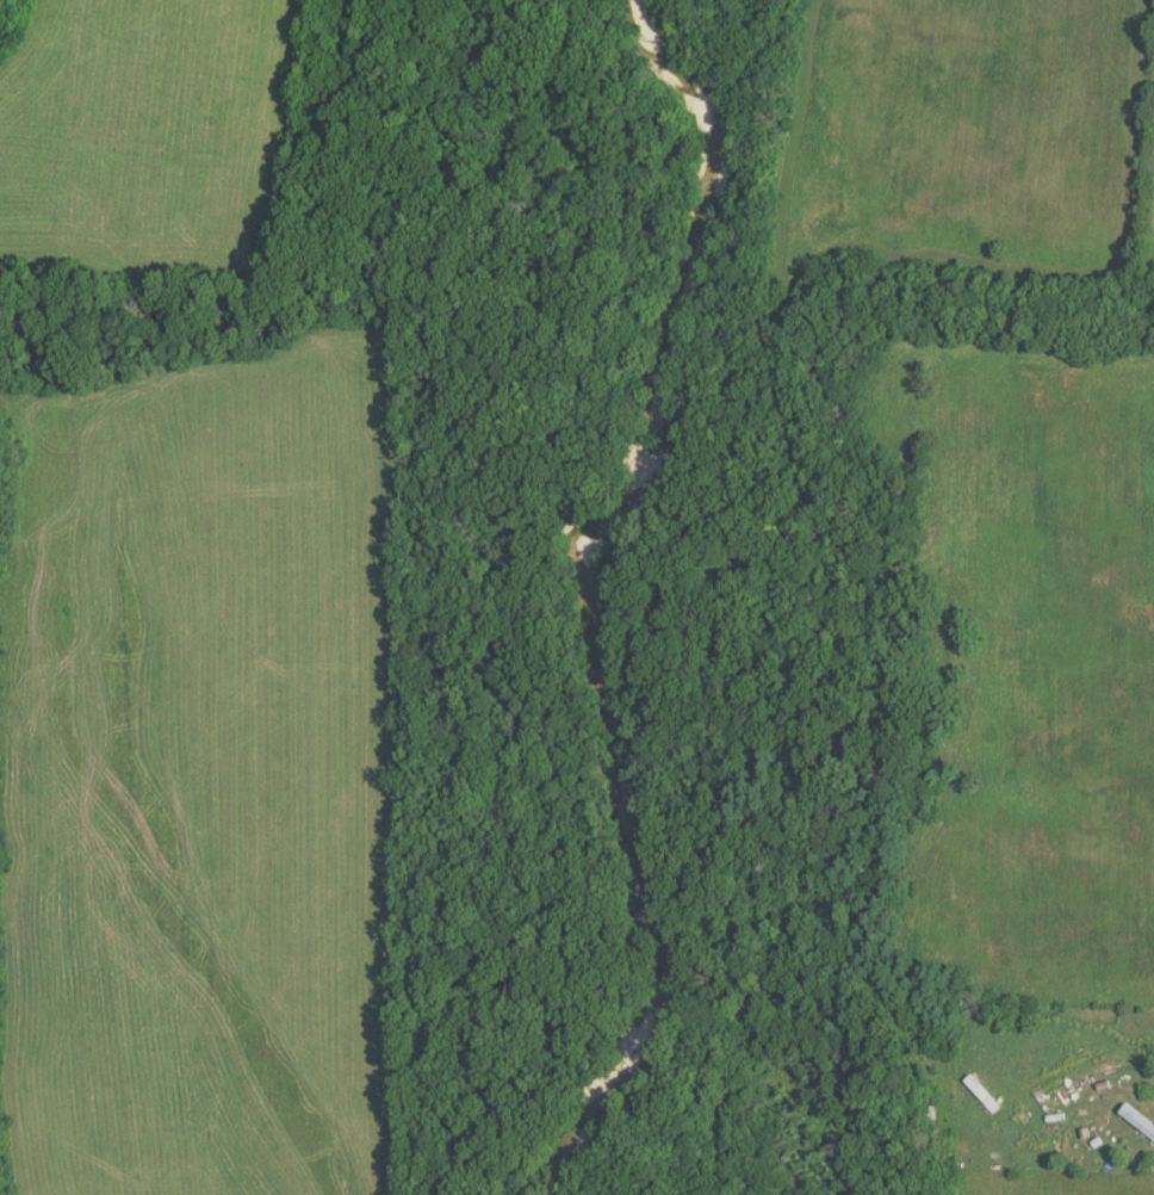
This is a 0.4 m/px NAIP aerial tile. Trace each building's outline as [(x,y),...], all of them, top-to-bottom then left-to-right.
[(963,1080),(993,1113),(1000,1106),(970,1073),(963,1080)] [(1129,1102),(1121,1111),(1153,1140),(1153,1123),(1129,1102)]
